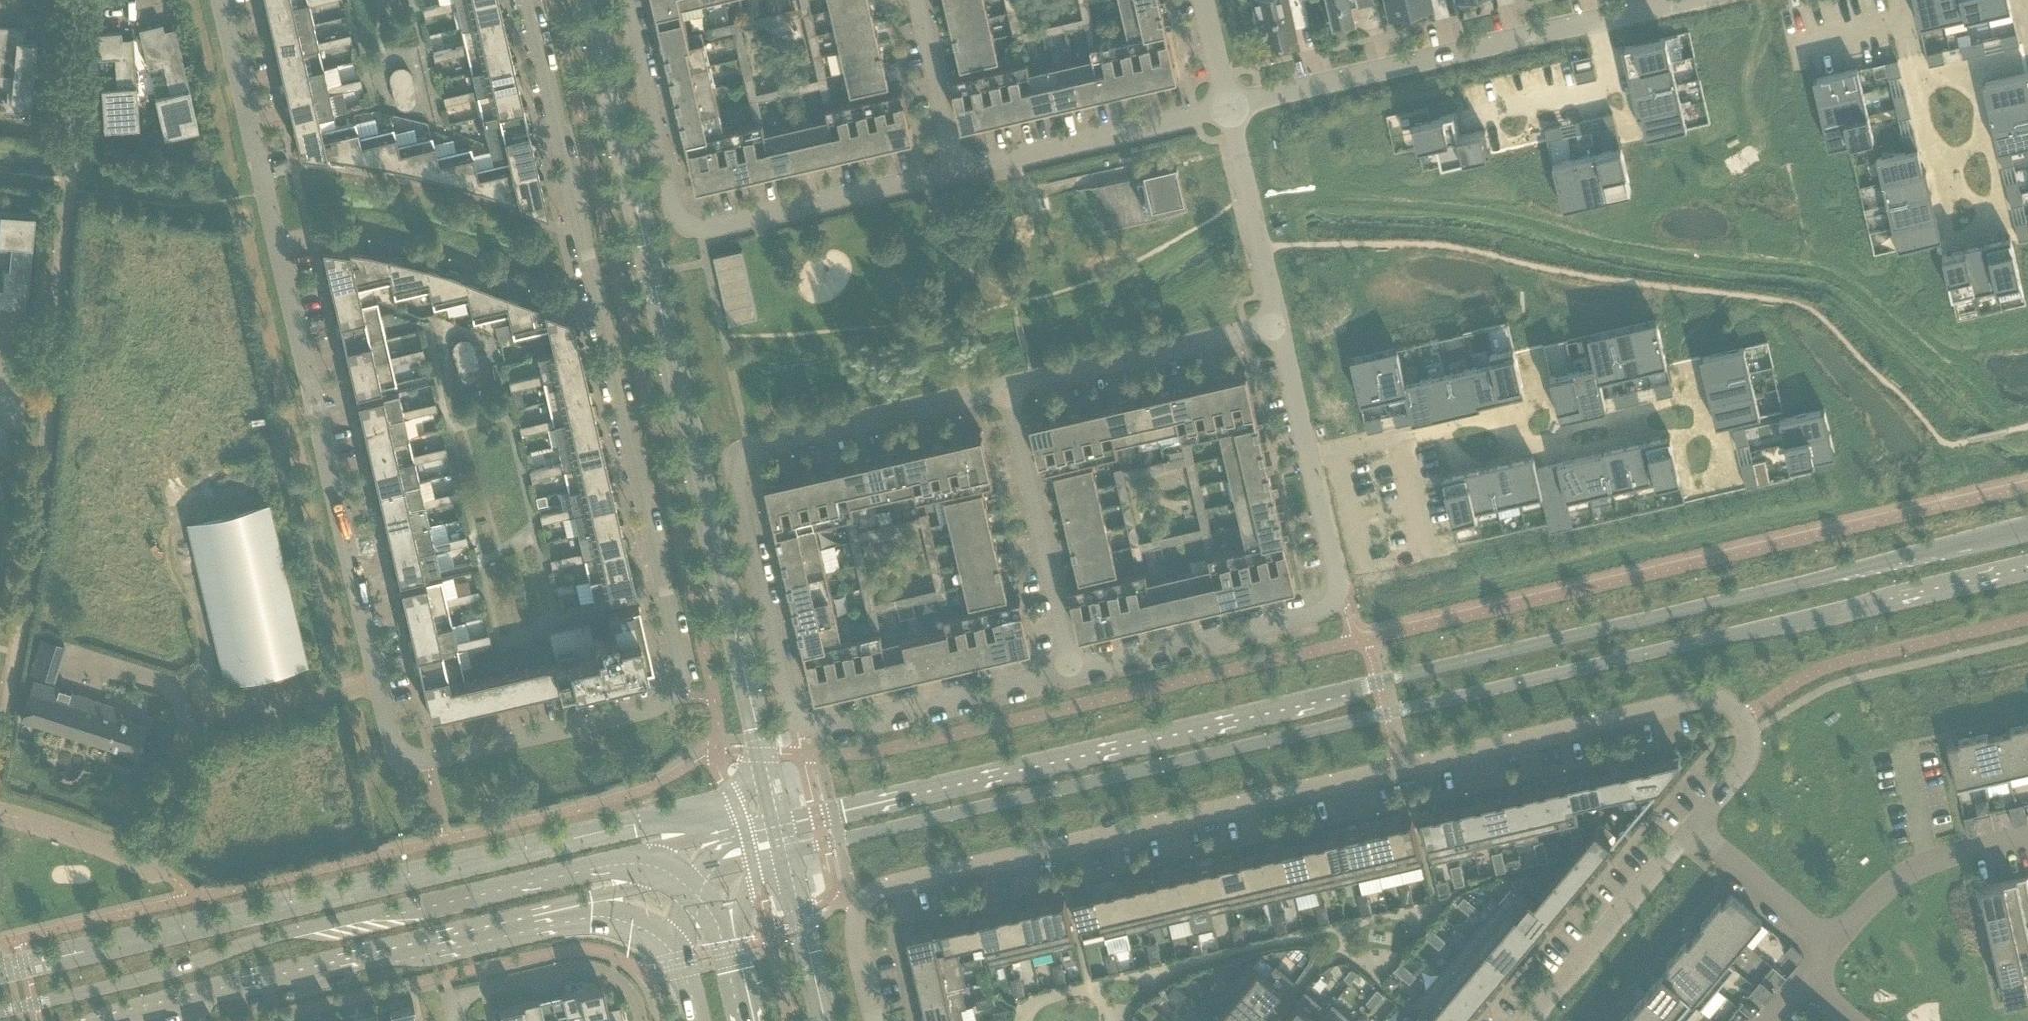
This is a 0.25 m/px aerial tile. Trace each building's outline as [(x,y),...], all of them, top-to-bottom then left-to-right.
[(267,11),(308,2),(307,0),(264,0),(267,11)] [(272,33),(313,24),(309,6),(325,2),(324,0),(307,0),(308,2),(267,11),(272,33)] [(439,5),(441,13),(457,9),(456,5),(477,0),(438,0),(439,5)] [(502,17),(498,0),(477,0),(456,5),(457,9),(461,27),(502,17)] [(658,13),(682,8),(680,0),(655,0),(658,13)] [(832,10),(870,1),(869,0),(830,0),(832,10)] [(952,27),(989,18),(985,0),(972,0),(947,6),(952,27)] [(1080,2),(1084,20),(1092,18),(1088,0),(1080,2)] [(1124,17),(1162,8),(1162,6),(1161,1),(1160,0),(1120,0),(1124,17)] [(1255,7),(1260,29),(1264,28),(1268,43),(1272,43),(1273,46),(1286,43),(1285,40),(1289,39),(1298,36),(1295,25),(1308,22),(1309,24),(1310,24),(1305,1),(1310,0),(1253,0),(1255,7)] [(1333,28),(1357,23),(1353,4),(1357,3),(1358,7),(1375,3),(1374,0),(1327,0),(1333,28)] [(1391,15),(1404,12),(1405,15),(1421,12),(1420,8),(1432,5),(1431,0),(1388,0),(1391,15)] [(1920,26),(1942,21),(1938,0),(1914,0),(1920,26)] [(1942,21),(1965,16),(1962,0),(1938,0),(1942,21)] [(1965,16),(1988,11),(1986,0),(1962,0),(1965,16)] [(1988,11),(2011,5),(2010,0),(1986,0),(1988,11)] [(832,10),(837,31),(875,22),(870,1),(832,10)] [(424,17),(441,13),(439,5),(422,9),(424,17)] [(659,18),(654,19),(656,29),(657,29),(661,28),(662,34),(666,50),(691,45),(689,35),(682,7),(682,8),(658,13),(659,18)] [(1129,37),(1128,37),(1129,39),(1147,35),(1167,30),(1163,9),(1167,8),(1167,7),(1124,17),(1129,37)] [(777,12),(778,20),(794,16),(793,8),(777,12)] [(755,17),(757,25),(773,21),(772,13),(755,17)] [(804,15),(807,28),(815,26),(812,13),(804,15)] [(466,49),(507,40),(502,17),(461,27),(465,45),(449,49),(451,57),(467,53),(466,49)] [(952,27),(956,48),(994,39),(989,18),(952,27)] [(1010,20),(1013,33),(1021,31),(1018,18),(1010,20)] [(729,23),(731,31),(747,27),(745,19),(729,23)] [(1063,22),(1065,30),(1081,26),(1079,19),(1063,22)] [(837,31),(842,52),(879,43),(875,22),(837,31)] [(154,96),(163,137),(198,129),(175,27),(173,27),(174,30),(164,32),(162,24),(138,29),(148,69),(164,65),(170,92),(154,96)] [(272,33),(277,56),(318,46),(317,42),(313,24),(272,33)] [(708,28),(710,36),(726,32),(724,24),(708,28)] [(1058,24),(1041,27),(1043,35),(1059,31),(1058,24)] [(1094,26),(1086,28),(1090,46),(1098,44),(1094,26)] [(13,77),(12,89),(8,89),(7,106),(29,108),(28,116),(29,116),(36,40),(35,40),(35,42),(24,41),(25,27),(23,27),(23,30),(0,28),(0,76),(13,77)] [(1043,35),(1041,27),(1026,31),(1027,39),(1043,35)] [(1167,30),(1147,35),(1158,81),(1164,80),(1166,84),(1179,81),(1167,30)] [(100,87),(103,129),(139,127),(133,37),(131,37),(131,39),(122,40),(121,32),(97,33),(99,59),(116,58),(117,86),(100,87)] [(702,32),(689,35),(691,45),(704,42),(702,32)] [(2017,32),(2009,34),(2012,46),(2018,45),(2019,44),(2017,32)] [(735,35),(739,53),(747,51),(743,33),(735,35)] [(809,36),(812,49),(820,47),(817,34),(809,36)] [(2009,34),(2001,36),(2004,48),(2012,46),(2009,34)] [(333,38),(335,46),(352,43),(350,35),(333,38)] [(1147,35),(1129,39),(1139,85),(1146,84),(1147,89),(1159,86),(1158,81),(1147,35)] [(1128,37),(1110,41),(1121,90),(1127,88),(1128,93),(1140,90),(1139,85),(1129,39),(1128,37)] [(1666,37),(1625,46),(1630,69),(1671,60),(1666,37)] [(277,56),(282,78),(323,68),(319,50),(335,46),(333,38),(317,42),(318,46),(277,56)] [(994,39),(956,48),(961,68),(999,59),(994,39)] [(471,72),(512,62),(507,40),(466,49),(467,53),(471,72)] [(1015,42),(1018,55),(1026,53),(1023,40),(1015,42)] [(1983,40),(1975,42),(1978,54),(1986,52),(1983,40)] [(1098,44),(1090,46),(1093,57),(1093,56),(1102,94),(1108,93),(1109,97),(1122,94),(1121,90),(1110,41),(1098,44)] [(666,50),(671,73),(709,64),(704,42),(691,45),(666,50)] [(1975,42),(1968,44),(1970,56),(1978,54),(1975,42)] [(842,52),(846,73),(884,65),(879,43),(842,52)] [(1968,44),(1960,45),(1963,57),(1970,56),(1968,44)] [(434,61),(451,57),(449,49),(432,53),(434,61)] [(1942,49),(1934,51),(1937,63),(1945,61),(1942,49)] [(1934,51),(1926,53),(1929,65),(1937,63),(1934,51)] [(740,57),(744,75),(752,73),(748,55),(740,57)] [(1093,57),(1072,61),(1081,99),(1102,94),(1093,56),(1093,57)] [(1894,60),(1885,62),(1887,70),(1899,67),(1897,59),(1894,60)] [(1671,60),(1630,69),(1635,92),(1676,82),(1671,60)] [(1028,61),(1008,65),(1020,118),(1033,115),(1032,110),(1038,109),(1029,71),(1030,71),(1028,61)] [(1072,61),(1050,66),(1059,104),(1081,99),(1072,61)] [(461,102),(477,98),(476,94),(517,84),(512,62),(471,72),(475,90),(459,94),(461,102)] [(816,65),(819,78),(827,76),(823,63),(816,65)] [(671,73),(677,95),(714,86),(709,64),(671,73)] [(323,68),(282,78),(287,100),(328,91),(327,87),(341,84),(336,65),(323,68)] [(884,65),(846,73),(851,93),(889,85),(884,65)] [(1008,65),(989,70),(1001,122),(1014,119),(1013,115),(1018,113),(1019,118),(1020,118),(1008,65)] [(1050,66),(1030,71),(1029,71),(1038,109),(1059,104),(1050,66)] [(390,75),(389,78),(390,81),(390,85),(402,83),(398,67),(395,68),(393,70),(391,73),(390,75)] [(401,67),(398,67),(402,83),(413,80),(412,76),(411,73),(409,71),(407,69),(404,68),(401,67)] [(1594,67),(1584,69),(1587,80),(1597,77),(1594,67)] [(1899,67),(1887,70),(1889,78),(1901,75),(1899,67)] [(1858,68),(1813,78),(1813,80),(1817,79),(1822,100),(1818,101),(1818,102),(1863,91),(1858,68)] [(1584,69),(1575,71),(1577,82),(1587,80),(1584,69)] [(989,70),(971,74),(983,127),(995,124),(994,119),(1000,118),(1001,122),(989,70)] [(1982,82),(1983,84),(1986,84),(1991,104),(1987,104),(1988,105),(2027,96),(2027,72),(1982,82)] [(983,127),(971,74),(951,79),(963,131),(977,128),(975,123),(981,122),(982,127),(983,127)] [(745,79),(749,97),(757,95),(753,77),(745,79)] [(343,83),(345,91),(362,87),(360,79),(343,83)] [(413,80),(402,83),(404,94),(416,92),(413,80)] [(815,80),(798,83),(800,91),(817,87),(815,80)] [(1676,82),(1635,92),(1640,115),(1682,105),(1676,82)] [(328,91),(287,100),(292,122),(317,117),(333,113),(346,110),(342,92),(345,91),(343,83),(341,84),(327,87),(328,91)] [(402,83),(390,85),(393,97),(404,94),(402,83)] [(800,91),(798,83),(783,87),(784,95),(800,91)] [(477,98),(482,116),(522,106),(517,84),(476,94),(477,98)] [(821,86),(824,100),(832,98),(829,85),(821,86)] [(677,95),(682,117),(719,108),(714,86),(677,95)] [(761,92),(763,100),(779,96),(777,88),(761,92)] [(902,90),(883,94),(895,147),(896,147),(895,142),(900,141),(901,145),(915,142),(902,90)] [(1863,91),(1818,102),(1818,103),(1822,102),(1827,122),(1823,123),(1823,124),(1868,113),(1863,91)] [(416,92),(404,94),(408,110),(411,109),(413,107),(415,105),(416,102),(417,99),(417,96),(416,92)] [(1905,93),(1893,95),(1895,103),(1907,100),(1905,93)] [(404,94),(393,97),(394,101),(395,104),(397,106),(399,108),(402,110),(405,110),(408,110),(404,94)] [(445,105),(461,102),(459,94),(443,97),(445,105)] [(883,94),(864,99),(876,151),(877,151),(876,146),(882,145),(883,150),(895,147),(883,94)] [(1988,105),(1988,106),(1991,106),(1996,126),(1993,127),(1993,128),(2027,120),(2027,96),(1988,105)] [(864,99),(845,103),(858,155),(859,155),(857,151),(863,149),(864,154),(876,151),(864,99)] [(1907,100),(1895,103),(1897,111),(1909,108),(1907,100)] [(845,103),(827,107),(838,155),(844,154),(845,158),(858,155),(845,103)] [(755,123),(744,126),(755,174),(754,174),(755,179),(768,176),(767,171),(773,170),(758,104),(751,105),(755,123)] [(1682,105),(1640,115),(1646,137),(1687,128),(1682,105)] [(507,150),(504,138),(528,132),(522,106),(482,116),(490,154),(507,150)] [(1428,106),(1398,113),(1401,126),(1413,123),(1418,146),(1437,142),(1436,141),(1459,136),(1459,135),(1453,113),(1431,118),(1428,106)] [(682,117),(687,139),(706,135),(725,130),(719,108),(682,117)] [(1909,108),(1897,111),(1899,119),(1911,116),(1909,108)] [(1613,112),(1605,114),(1608,126),(1615,124),(1613,112)] [(1868,113),(1823,124),(1823,125),(1827,124),(1832,144),(1828,145),(1829,147),(1874,137),(1868,113)] [(1605,114),(1597,116),(1600,128),(1608,126),(1605,114)] [(300,153),(326,157),(320,130),(317,117),(292,122),(300,153)] [(824,118),(808,122),(816,160),(817,160),(829,157),(838,155),(829,117),(828,118),(824,118)] [(1590,117),(1582,119),(1585,131),(1593,129),(1590,117)] [(1582,119),(1574,121),(1577,133),(1585,131),(1582,119)] [(1993,128),(1993,129),(1996,128),(2001,148),(1998,149),(1998,151),(2010,148),(2027,144),(2027,120),(1993,128)] [(354,122),(320,130),(326,157),(330,157),(329,162),(343,164),(344,159),(364,162),(358,136),(354,122)] [(808,122),(786,127),(795,165),(816,160),(808,122)] [(1561,124),(1553,126),(1555,138),(1563,136),(1561,124)] [(744,126),(725,130),(736,179),(735,179),(736,183),(750,180),(749,176),(754,174),(755,174),(744,126)] [(1553,126),(1545,128),(1548,140),(1555,138),(1553,126)] [(766,132),(765,132),(773,170),(774,170),(795,165),(786,127),(769,131),(766,132)] [(382,165),(402,169),(396,144),(392,128),(358,136),(364,162),(368,163),(367,167),(381,170),(382,165)] [(725,130),(706,135),(717,183),(718,188),(731,185),(730,180),(735,179),(736,179),(725,130)] [(1459,136),(1436,141),(1437,142),(1442,164),(1487,153),(1482,130),(1459,135),(1459,136)] [(507,150),(509,161),(512,173),(536,167),(528,132),(504,138),(507,150)] [(1914,132),(1902,135),(1904,143),(1916,140),(1914,132)] [(706,135),(687,139),(699,192),(712,189),(711,184),(717,183),(706,135)] [(397,144),(396,144),(402,169),(406,170),(405,175),(419,177),(420,173),(440,178),(435,155),(431,136),(405,142),(397,144)] [(1916,140),(1904,143),(1906,150),(1918,148),(1916,140)] [(436,155),(435,155),(440,178),(444,179),(443,184),(457,188),(458,183),(480,190),(475,169),(470,147),(443,153),(436,155)] [(1621,147),(1598,152),(1608,193),(1631,188),(1621,147)] [(1906,150),(1877,157),(1882,180),(1926,170),(1926,169),(1923,170),(1918,148),(1906,150)] [(2010,148),(1998,151),(2000,159),(2012,156),(2010,148)] [(1598,152),(1575,158),(1585,199),(1586,198),(1607,193),(1608,193),(1598,152)] [(2012,156),(2000,159),(2002,167),(2014,164),(2012,156)] [(1575,158),(1553,163),(1562,204),(1584,199),(1585,199),(1575,158)] [(475,169),(480,190),(484,191),(482,196),(495,200),(497,196),(519,204),(512,173),(509,161),(475,169)] [(512,173),(519,204),(547,214),(536,167),(512,173)] [(1187,212),(1177,167),(1103,184),(1113,229),(1187,212)] [(1926,170),(1882,180),(1887,203),(1931,192),(1931,191),(1928,192),(1923,172),(1926,171),(1926,170)] [(2018,180),(2006,183),(2007,190),(2019,188),(2018,180)] [(2019,188),(2007,190),(2009,198),(2021,195),(2019,188)] [(1931,192),(1887,203),(1892,225),(1936,215),(1936,214),(1933,214),(1928,194),(1931,193),(1931,192)] [(2021,195),(2009,198),(2011,206),(2023,203),(2021,195)] [(13,246),(11,273),(6,272),(4,291),(26,293),(26,295),(28,295),(35,215),(0,211),(0,245),(13,246)] [(1936,215),(1892,225),(1898,248),(1942,238),(1941,236),(1938,236),(1933,216),(1937,216),(1936,215)] [(2015,224),(2017,232),(2027,229),(2027,225),(2027,221),(2015,224)] [(2017,232),(2019,240),(2027,237),(2027,229),(2017,232)] [(1988,240),(1987,240),(1997,285),(2020,279),(2010,235),(2008,236),(2009,239),(1989,244),(1988,240)] [(1966,245),(1965,246),(1975,290),(1997,285),(1987,240),(1986,241),(1987,244),(1966,248),(1966,245)] [(1964,249),(1942,254),(1952,295),(1975,290),(1965,246),(1964,246),(1964,249)] [(355,281),(348,250),(321,247),(330,287),(355,281)] [(368,253),(348,250),(355,281),(357,290),(386,283),(391,282),(385,257),(381,256),(382,251),(369,248),(368,253)] [(742,250),(723,254),(714,256),(729,324),(758,317),(742,250)] [(407,262),(385,257),(391,282),(395,298),(424,291),(429,290),(430,290),(424,266),(420,265),(421,261),(408,257),(407,262)] [(447,273),(424,266),(430,290),(434,308),(461,302),(468,301),(469,300),(464,279),(460,277),(461,273),(448,268),(447,273)] [(487,287),(464,279),(469,300),(474,322),(499,317),(508,315),(509,315),(504,294),(500,292),(501,288),(488,283),(487,287)] [(357,290),(355,281),(330,287),(339,322),(363,317),(360,304),(357,290)] [(548,330),(544,309),(540,307),(541,303),(528,298),(527,303),(504,294),(509,315),(514,338),(548,330)] [(360,304),(363,317),(339,322),(345,348),(386,339),(377,300),(360,304)] [(554,353),(578,347),(572,319),(544,309),(548,330),(553,352),(554,353)] [(1634,325),(1633,325),(1643,370),(1667,364),(1656,319),(1654,320),(1655,324),(1635,328),(1634,325)] [(509,323),(495,326),(498,340),(512,337),(509,323)] [(1612,330),(1611,330),(1621,375),(1643,370),(1633,325),(1632,325),(1633,329),(1613,334),(1612,330)] [(1590,335),(1588,335),(1595,365),(1596,365),(1599,380),(1600,380),(1621,375),(1611,330),(1610,330),(1611,334),(1591,339),(1590,335)] [(390,357),(386,339),(345,348),(350,370),(391,361),(390,357)] [(453,347),(452,350),(452,353),(453,357),(465,355),(461,339),(458,340),(456,342),(454,344),(453,347)] [(464,339),(461,339),(465,355),(476,352),(475,348),(474,345),(472,343),(470,341),(467,339),(464,339)] [(1744,346),(1700,357),(1701,359),(1704,358),(1709,378),(1705,379),(1706,380),(1750,370),(1744,346)] [(554,353),(553,352),(537,356),(541,375),(525,379),(527,387),(543,383),(542,379),(583,369),(578,347),(554,353)] [(1514,347),(1490,353),(1492,362),(1500,399),(1524,393),(1514,347)] [(1375,353),(1374,353),(1384,398),(1405,393),(1406,393),(1404,383),(1405,382),(1397,348),(1395,348),(1396,352),(1375,357),(1375,353)] [(423,349),(406,353),(408,361),(424,357),(423,349)] [(476,352),(465,355),(467,366),(479,363),(476,352)] [(406,353),(390,357),(391,361),(350,370),(355,393),(357,393),(396,384),(392,365),(408,361),(406,353)] [(1352,358),(1350,358),(1361,403),(1384,398),(1374,353),(1373,353),(1373,357),(1353,362),(1352,358)] [(465,355),(453,357),(456,369),(467,366),(465,355)] [(1492,362),(1470,367),(1480,407),(1481,407),(1480,404),(1500,399),(1492,362)] [(479,363),(467,366),(471,382),(474,381),(476,379),(478,377),(479,374),(480,371),(480,368),(479,363)] [(1595,365),(1574,370),(1584,414),(1585,414),(1584,411),(1604,406),(1605,410),(1607,409),(1600,380),(1599,380),(1596,365),(1595,365)] [(467,366),(456,369),(457,373),(458,376),(460,378),(462,380),(465,382),(468,382),(471,382),(467,366)] [(1470,367),(1448,372),(1457,412),(1458,412),(1458,408),(1478,404),(1479,407),(1480,407),(1470,367)] [(547,401),(588,392),(583,369),(542,379),(543,383),(547,401)] [(1227,378),(1238,426),(1258,421),(1245,369),(1232,372),(1233,377),(1228,378),(1227,378)] [(1574,370),(1550,375),(1560,420),(1562,419),(1562,416),(1582,411),(1583,415),(1584,414),(1574,370)] [(1750,370),(1706,380),(1706,381),(1709,380),(1714,400),(1710,401),(1711,402),(1755,392),(1750,370)] [(1448,372),(1426,377),(1435,417),(1436,417),(1435,414),(1456,409),(1456,412),(1457,412),(1448,372)] [(1208,382),(1208,383),(1219,430),(1220,430),(1238,426),(1227,378),(1226,374),(1213,377),(1214,381),(1210,382),(1209,382),(1208,382)] [(1405,382),(1404,383),(1406,393),(1405,393),(1409,410),(1412,422),(1414,422),(1413,419),(1433,414),(1434,417),(1435,417),(1426,377),(1405,382)] [(1190,387),(1189,387),(1200,435),(1219,430),(1208,383),(1208,382),(1207,378),(1195,381),(1196,385),(1192,386),(1191,387),(1190,387)] [(510,390),(527,387),(525,379),(509,382),(510,390)] [(1171,391),(1170,391),(1179,429),(1186,458),(1194,456),(1190,437),(1200,435),(1189,387),(1190,387),(1189,382),(1176,385),(1177,390),(1171,391)] [(1671,382),(1663,384),(1665,396),(1673,394),(1671,382)] [(1663,384),(1655,385),(1658,397),(1665,396),(1663,384)] [(1637,390),(1629,391),(1632,403),(1640,401),(1637,390)] [(1149,396),(1158,434),(1179,429),(1170,391),(1149,396)] [(1629,391),(1621,393),(1624,405),(1632,403),(1629,391)] [(357,402),(362,424),(403,415),(402,411),(398,392),(359,401),(357,402)] [(553,423),(593,414),(588,392),(547,401),(552,419),(535,423),(537,431),(553,427),(553,423)] [(1755,392),(1711,402),(1711,403),(1714,402),(1719,422),(1716,423),(1716,425),(1760,415),(1755,392)] [(1621,393),(1614,395),(1616,407),(1624,405),(1621,393)] [(1128,401),(1136,439),(1158,434),(1149,396),(1128,401)] [(1127,401),(1106,406),(1115,444),(1116,444),(1123,442),(1136,439),(1128,401),(1127,401)] [(419,407),(420,415),(437,411),(435,403),(419,407)] [(1099,403),(1086,406),(1087,410),(1099,458),(1117,454),(1115,444),(1106,406),(1100,408),(1099,403)] [(362,424),(367,446),(408,437),(404,419),(420,415),(419,407),(402,411),(403,415),(362,424)] [(1080,407),(1067,410),(1068,415),(1069,415),(1080,463),(1099,458),(1087,410),(1082,412),(1080,407)] [(1824,408),(1779,419),(1785,442),(1830,432),(1830,431),(1826,431),(1821,411),(1825,410),(1824,408)] [(1409,410),(1401,412),(1404,424),(1412,422),(1409,410)] [(1062,412),(1049,415),(1050,419),(1061,467),(1080,463),(1069,415),(1068,415),(1063,416),(1062,412)] [(1401,412),(1394,414),(1396,426),(1404,424),(1401,412)] [(558,445),(599,436),(593,414),(553,423),(553,427),(558,445)] [(1043,416),(1030,419),(1042,471),(1061,467),(1050,419),(1044,421),(1043,416)] [(1381,417),(1373,419),(1375,431),(1383,429),(1381,417)] [(1373,419),(1365,421),(1368,432),(1375,431),(1373,419)] [(1238,426),(1220,430),(1226,454),(1263,444),(1262,440),(1258,425),(1263,424),(1262,421),(1258,421),(1238,426)] [(521,435),(537,431),(535,423),(519,427),(521,435)] [(1745,427),(1733,430),(1735,438),(1747,435),(1745,427)] [(963,439),(962,439),(973,487),(993,483),(981,430),(968,433),(969,438),(963,439)] [(1830,432),(1785,442),(1790,465),(1835,455),(1835,453),(1831,454),(1826,433),(1830,432)] [(1648,439),(1647,439),(1656,479),(1655,479),(1656,484),(1680,478),(1670,434),(1668,434),(1669,438),(1648,442),(1648,439)] [(944,444),(955,492),(973,487),(962,439),(963,439),(962,435),(949,438),(950,442),(945,443),(944,444)] [(1747,435),(1735,438),(1737,445),(1748,443),(1747,435)] [(562,464),(546,467),(548,475),(564,472),(563,468),(604,458),(599,436),(558,445),(562,464)] [(367,446),(373,469),(414,459),(413,455),(408,437),(367,446)] [(926,448),(925,448),(936,496),(955,492),(944,444),(943,439),(930,442),(932,447),(927,448),(926,448)] [(1625,444),(1624,444),(1634,484),(1655,479),(1656,479),(1647,439),(1646,440),(1646,443),(1626,447),(1625,444)] [(913,451),(906,452),(915,490),(917,500),(936,496),(925,448),(926,448),(925,443),(912,446),(913,451)] [(1263,444),(1226,454),(1231,477),(1268,468),(1267,463),(1264,448),(1268,447),(1267,443),(1267,444),(1263,444)] [(1603,449),(1602,450),(1611,489),(1634,484),(1624,444),(1624,445),(1624,448),(1604,453),(1603,449)] [(429,451),(431,459),(447,455),(445,448),(429,451)] [(1602,453),(1580,458),(1589,494),(1611,489),(1602,450),(1601,450),(1602,453)] [(373,469),(378,491),(419,481),(414,463),(431,459),(429,451),(413,455),(414,459),(373,469)] [(886,457),(885,457),(893,495),(909,492),(914,491),(915,490),(906,452),(886,457)] [(1511,460),(1510,461),(1519,500),(1542,495),(1536,468),(1533,455),(1531,456),(1532,459),(1512,464),(1511,460)] [(1181,456),(1164,460),(1166,468),(1183,464),(1181,456)] [(865,462),(864,462),(872,500),(893,495),(885,457),(865,462)] [(568,490),(609,481),(604,458),(563,468),(564,472),(568,490)] [(1580,458),(1557,463),(1558,463),(1566,499),(1589,494),(1580,458)] [(1166,468),(1164,460),(1148,464),(1150,472),(1166,468)] [(1187,463),(1191,481),(1199,479),(1195,461),(1187,463)] [(1489,466),(1488,466),(1497,505),(1519,500),(1510,461),(1509,461),(1510,464),(1489,469),(1489,466)] [(1753,461),(1741,464),(1743,471),(1754,468),(1753,461)] [(842,467),(851,505),(852,505),(859,503),(872,500),(864,462),(843,467),(842,467)] [(1557,463),(1536,468),(1542,495),(1550,531),(1572,526),(1566,499),(1558,463),(1557,463)] [(835,464),(822,467),(823,472),(834,520),(846,517),(853,515),(851,505),(842,467),(836,469),(835,464)] [(1055,474),(1060,495),(1098,487),(1093,465),(1055,474)] [(1127,469),(1129,477),(1145,473),(1143,465),(1127,469)] [(1466,471),(1465,471),(1474,510),(1476,510),(1497,505),(1488,466),(1487,466),(1487,469),(1467,474),(1466,471)] [(531,479),(548,475),(546,467),(529,471),(531,479)] [(1114,469),(1118,483),(1125,481),(1122,467),(1114,469)] [(1268,468),(1231,477),(1236,500),(1274,491),(1273,486),(1269,471),(1274,470),(1273,467),(1272,467),(1268,468)] [(816,468),(803,471),(804,476),(815,524),(834,520),(823,472),(817,473),(816,468)] [(1754,468),(1743,471),(1744,479),(1756,476),(1754,468)] [(1444,476),(1442,476),(1454,525),(1478,520),(1476,510),(1474,510),(1465,471),(1464,471),(1465,474),(1445,479),(1444,476)] [(798,473),(784,476),(785,480),(797,528),(798,528),(815,524),(804,476),(799,477),(798,475),(798,473)] [(1756,476),(1744,479),(1746,487),(1758,484),(1756,476)] [(779,477),(766,480),(767,485),(778,532),(797,528),(785,480),(780,482),(779,477)] [(378,491),(383,513),(424,504),(423,500),(419,481),(378,491)] [(573,512),(614,503),(609,481),(568,490),(572,508),(556,512),(558,520),(574,516),(573,512)] [(1192,486),(1197,504),(1205,503),(1200,484),(1192,486)] [(1060,495),(1065,517),(1103,508),(1098,487),(1060,495)] [(1119,490),(1122,504),(1130,502),(1127,488),(1119,490)] [(1274,491),(1236,500),(1242,524),(1279,515),(1278,511),(1278,510),(1274,494),(1279,493),(1278,490),(1277,490),(1274,491)] [(945,499),(950,521),(988,512),(983,491),(945,499)] [(439,496),(441,504),(458,500),(456,492),(439,496)] [(383,513),(388,535),(429,526),(425,508),(441,504),(439,496),(423,500),(424,504),(383,513)] [(545,496),(536,498),(538,507),(547,505),(545,496)] [(578,534),(619,525),(614,503),(573,512),(574,516),(578,534)] [(189,524),(226,682),(307,663),(269,505),(189,524)] [(1065,517),(1070,538),(1107,529),(1103,508),(1065,517)] [(1198,510),(1202,528),(1210,526),(1206,508),(1198,510)] [(1124,511),(1127,525),(1135,523),(1132,509),(1124,511)] [(541,524),(558,520),(556,512),(539,516),(541,524)] [(919,514),(922,528),(930,526),(927,512),(919,514)] [(950,521),(955,542),(993,533),(988,512),(950,521)] [(1279,515),(1242,524),(1247,547),(1265,543),(1285,538),(1283,533),(1280,518),(1285,517),(1284,514),(1279,515)] [(853,515),(846,517),(850,535),(857,533),(853,515)] [(900,521),(901,529),(918,525),(916,518),(900,521)] [(894,523),(878,526),(880,534),(896,530),(894,523)] [(778,532),(773,534),(774,537),(778,536),(781,549),(782,551),(783,556),(798,552),(821,547),(815,524),(798,528),(797,528),(778,532)] [(568,564),(584,561),(583,557),(624,547),(619,525),(578,534),(583,553),(566,556),(568,564)] [(388,535),(394,557),(434,548),(433,544),(429,526),(388,535)] [(880,534),(878,526),(862,530),(864,538),(880,534)] [(1070,538),(1074,559),(1112,550),(1107,529),(1070,538)] [(1197,529),(1181,532),(1183,540),(1199,536),(1197,529)] [(1129,532),(1132,545),(1140,544),(1137,531),(1129,532)] [(1183,540),(1181,532),(1165,536),(1167,544),(1183,540)] [(924,535),(927,549),(935,547),(932,533),(924,535)] [(955,542),(960,563),(998,554),(993,533),(955,542)] [(466,536),(449,540),(451,548),(468,544),(466,536)] [(1212,536),(1204,538),(1211,567),(1220,604),(1226,603),(1227,607),(1240,604),(1239,599),(1238,600),(1227,551),(1217,554),(1212,536)] [(1144,541),(1145,549),(1162,545),(1160,537),(1144,541)] [(1285,538),(1265,543),(1276,591),(1277,591),(1282,590),(1283,594),(1297,591),(1285,539),(1285,538)] [(851,540),(855,559),(864,557),(859,539),(851,540)] [(434,548),(394,557),(399,580),(401,580),(439,571),(435,552),(451,548),(449,540),(433,544),(434,548)] [(1247,547),(1246,548),(1257,595),(1258,595),(1264,594),(1265,599),(1278,596),(1276,591),(1265,543),(1247,547)] [(1140,544),(1132,545),(1135,559),(1143,557),(1140,544)] [(584,561),(589,579),(629,569),(624,547),(583,557),(584,561)] [(783,556),(778,557),(779,560),(784,559),(787,574),(788,579),(798,577),(826,571),(821,547),(798,552),(783,556)] [(1246,548),(1227,551),(1238,600),(1239,599),(1240,599),(1245,598),(1246,603),(1259,600),(1258,595),(1257,595),(1246,548)] [(1112,550),(1074,559),(1080,581),(1117,572),(1112,550)] [(960,563),(965,584),(1002,575),(998,554),(960,563)] [(929,556),(932,570),(940,568),(937,555),(929,556)] [(552,568),(568,564),(566,556),(550,560),(552,568)] [(857,564),(861,582),(869,580),(865,562),(857,564)] [(1211,567),(1190,572),(1198,609),(1199,609),(1219,604),(1220,604),(1211,567)] [(629,569),(589,579),(594,602),(635,592),(629,569)] [(788,579),(784,580),(784,583),(789,582),(793,597),(794,603),(798,602),(831,594),(826,571),(798,577),(788,579)] [(1145,571),(1126,576),(1137,623),(1136,623),(1137,628),(1151,625),(1149,620),(1155,619),(1147,581),(1145,571)] [(1190,572),(1168,576),(1177,614),(1198,609),(1190,572)] [(1002,575),(965,584),(970,606),(1008,598),(1002,575)] [(934,578),(937,591),(945,589),(942,576),(934,578)] [(1126,576),(1107,580),(1118,628),(1119,632),(1132,629),(1131,625),(1136,624),(1136,623),(1137,623),(1126,576)] [(1148,581),(1147,581),(1155,619),(1176,614),(1177,614),(1168,576),(1148,581)] [(400,589),(405,611),(447,602),(446,598),(441,579),(403,588),(400,589)] [(1107,580),(1088,584),(1099,632),(1100,637),(1113,634),(1112,629),(1117,628),(1118,628),(1107,580)] [(556,586),(558,594),(574,590),(573,582),(556,586)] [(1088,584),(1069,588),(1081,641),(1094,638),(1093,633),(1098,632),(1099,632),(1088,584)] [(862,587),(866,606),(874,604),(870,585),(862,587)] [(945,589),(937,591),(940,604),(948,602),(945,589)] [(462,594),(464,602),(480,598),(478,590),(462,594)] [(916,594),(918,602),(934,598),(932,590),(916,594)] [(405,611),(411,634),(452,624),(447,606),(464,602),(462,594),(446,598),(447,602),(405,611)] [(794,603),(789,604),(790,607),(795,606),(798,621),(798,622),(799,626),(837,617),(831,594),(798,602),(794,603)] [(911,595),(894,599),(896,607),(913,603),(911,595)] [(896,607),(894,599),(879,602),(881,610),(896,607)] [(1020,600),(1000,604),(1011,652),(1012,652),(1013,657),(1014,657),(1013,652),(1018,651),(1019,655),(1032,652),(1020,600)] [(547,631),(554,662),(560,687),(639,669),(638,663),(650,660),(637,604),(608,611),(612,632),(593,636),(589,621),(547,631)] [(1000,604),(981,609),(993,656),(994,661),(995,661),(994,656),(999,655),(1000,660),(1013,657),(1012,652),(1011,652),(1000,604)] [(981,609),(963,613),(974,661),(975,661),(976,665),(975,661),(981,659),(982,664),(994,661),(993,656),(981,609)] [(944,618),(946,628),(955,665),(962,664),(963,668),(976,665),(975,661),(974,661),(963,613),(944,618)] [(873,637),(882,635),(877,614),(868,615),(873,637)] [(799,626),(795,627),(795,630),(798,629),(800,629),(803,644),(804,648),(805,650),(806,654),(825,650),(825,649),(843,644),(842,640),(837,617),(799,626)] [(411,634),(416,656),(457,646),(456,642),(452,624),(411,634)] [(946,628),(925,633),(934,670),(955,665),(946,628)] [(925,633),(904,638),(912,675),(934,670),(925,633)] [(489,635),(472,639),(474,646),(490,643),(489,635)] [(886,661),(891,680),(912,675),(904,638),(882,643),(886,661)] [(446,676),(449,687),(465,683),(458,650),(474,646),(472,639),(456,642),(457,646),(416,656),(422,682),(446,676)] [(885,681),(891,680),(886,661),(875,663),(872,649),(864,650),(867,665),(871,685),(872,684),(873,689),(886,686),(885,681)] [(866,686),(871,685),(867,665),(857,667),(853,653),(845,655),(848,669),(853,689),(854,693),(867,690),(866,686)] [(848,690),(853,689),(848,669),(838,672),(835,657),(826,659),(830,674),(834,693),(836,698),(849,695),(848,690)] [(519,670),(525,696),(560,687),(554,662),(519,670)] [(829,694),(834,693),(830,674),(819,676),(816,662),(808,663),(817,702),(830,699),(829,694)] [(484,679),(490,704),(525,696),(519,670),(484,679)] [(446,676),(422,682),(430,717),(454,712),(449,687),(446,676)] [(449,687),(454,712),(490,704),(484,679),(465,683),(449,687)] [(117,707),(52,686),(33,680),(21,719),(137,755),(146,726),(115,716),(117,707)] [(2010,728),(2011,730),(2010,731),(2000,733),(2000,734),(2009,774),(2010,778),(2011,778),(2010,774),(2027,769),(2027,739),(2025,725),(2025,724),(2010,728)] [(2000,733),(1988,736),(1988,733),(1973,736),(1973,737),(1983,780),(1984,784),(2010,778),(2009,774),(2000,734),(2000,733)] [(1973,736),(1959,740),(1959,742),(1959,743),(1947,745),(1947,746),(1956,786),(1957,790),(1984,784),(1983,780),(1973,737),(1973,736)] [(1643,765),(1631,768),(1636,790),(1635,790),(1639,808),(1640,809),(1680,762),(1679,757),(1650,764),(1650,766),(1644,767),(1643,765)] [(1635,790),(1636,790),(1631,768),(1627,769),(1628,771),(1621,772),(1621,770),(1600,775),(1605,797),(1635,790)] [(1605,797),(1600,775),(1596,776),(1597,778),(1591,779),(1590,778),(1569,782),(1574,804),(1575,804),(1605,797)] [(1575,804),(1574,804),(1569,782),(1566,783),(1567,785),(1561,786),(1560,784),(1548,787),(1557,824),(1556,824),(1558,834),(1581,829),(1575,804)] [(1527,792),(1535,829),(1536,829),(1556,824),(1557,824),(1548,787),(1545,788),(1546,790),(1539,791),(1539,789),(1527,792)] [(1506,797),(1514,834),(1516,844),(1539,838),(1536,829),(1535,829),(1527,792),(1524,793),(1525,795),(1518,796),(1518,794),(1506,797)] [(1485,802),(1493,839),(1494,839),(1514,834),(1506,797),(1503,798),(1504,799),(1497,801),(1497,799),(1485,802)] [(1493,839),(1485,802),(1482,802),(1483,804),(1476,806),(1476,804),(1464,807),(1474,853),(1475,853),(1474,848),(1495,843),(1494,839),(1493,839)] [(2023,804),(2009,807),(2011,816),(2025,813),(2023,804)] [(1474,853),(1464,807),(1461,807),(1462,809),(1455,811),(1455,809),(1443,812),(1453,858),(1474,853)] [(1453,858),(1443,812),(1440,812),(1440,814),(1434,815),(1434,814),(1421,817),(1432,863),(1453,858)] [(2025,813),(2011,816),(2013,825),(2027,822),(2025,813)] [(1972,816),(1964,818),(1968,835),(1976,834),(1972,816)] [(1390,824),(1401,870),(1423,865),(1412,819),(1408,820),(1409,821),(1402,823),(1402,821),(1390,824)] [(1608,839),(1613,833),(1601,823),(1596,829),(1608,839)] [(1401,870),(1390,824),(1387,824),(1388,826),(1381,828),(1381,826),(1369,829),(1380,875),(1401,870)] [(1380,875),(1369,829),(1366,829),(1367,831),(1360,833),(1360,831),(1348,834),(1359,880),(1380,875)] [(1575,854),(1591,868),(1612,843),(1596,829),(1575,854)] [(1574,845),(1583,843),(1581,833),(1572,836),(1574,845)] [(1359,880),(1348,834),(1345,834),(1346,836),(1339,837),(1339,836),(1327,838),(1338,885),(1359,880)] [(1306,843),(1316,890),(1338,885),(1327,838),(1324,839),(1324,841),(1318,842),(1318,840),(1306,843)] [(1546,851),(1543,841),(1534,844),(1536,854),(1546,851)] [(1316,890),(1306,843),(1303,844),(1303,846),(1297,847),(1297,845),(1285,848),(1295,894),(1316,890)] [(1264,853),(1274,899),(1295,894),(1285,848),(1282,849),(1282,851),(1276,852),(1276,850),(1264,853)] [(1504,861),(1501,851),(1492,854),(1494,863),(1504,861)] [(1536,854),(1538,863),(1548,861),(1546,851),(1536,854)] [(1274,899),(1264,853),(1261,854),(1261,855),(1255,857),(1255,855),(1243,858),(1253,904),(1274,899)] [(1554,878),(1570,892),(1591,868),(1575,854),(1554,878)] [(1222,863),(1232,909),(1253,904),(1243,858),(1240,859),(1240,860),(1234,862),(1234,860),(1222,863)] [(1494,863),(1496,873),(1506,871),(1504,861),(1494,863)] [(1232,909),(1222,863),(1219,863),(1219,865),(1213,867),(1213,865),(1201,868),(1211,913),(1231,908),(1231,909),(1232,909)] [(1462,874),(1460,865),(1451,867),(1453,877),(1462,874)] [(1192,870),(1180,872),(1190,918),(1193,929),(1214,924),(1211,913),(1201,868),(1198,868),(1198,870),(1192,871),(1192,870)] [(1190,918),(1180,872),(1177,873),(1177,875),(1171,876),(1170,875),(1158,877),(1169,922),(1190,918)] [(1453,877),(1455,886),(1464,884),(1462,874),(1453,877)] [(1520,888),(1525,882),(1518,876),(1512,882),(1520,888)] [(1169,922),(1158,877),(1156,878),(1156,880),(1150,881),(1149,879),(1137,882),(1146,918),(1145,918),(1147,927),(1169,922)] [(2022,901),(2027,900),(2027,885),(2026,877),(1980,887),(1984,907),(1985,910),(2022,901)] [(1554,878),(1534,902),(1534,903),(1550,916),(1570,892),(1554,878)] [(1128,884),(1116,887),(1125,923),(1128,932),(1147,927),(1145,918),(1146,918),(1137,882),(1135,883),(1135,885),(1129,886),(1128,884)] [(1399,885),(1401,895),(1411,893),(1409,883),(1399,885)] [(1499,903),(1535,934),(1550,916),(1534,903),(1534,902),(1514,885),(1499,903)] [(1107,889),(1095,892),(1104,929),(1103,929),(1104,934),(1105,937),(1106,942),(1108,953),(1110,952),(1114,951),(1130,948),(1126,932),(1128,932),(1125,923),(1116,887),(1114,888),(1114,890),(1108,891),(1107,889)] [(1086,894),(1073,897),(1082,934),(1085,947),(1106,942),(1105,937),(1104,934),(1103,929),(1104,929),(1095,892),(1093,893),(1093,894),(1087,896),(1086,894)] [(1369,903),(1367,893),(1357,895),(1359,905),(1369,903)] [(1413,903),(1411,893),(1401,895),(1403,905),(1413,903)] [(1720,902),(1710,913),(1744,942),(1745,941),(1753,947),(1768,929),(1760,923),(1762,921),(1730,894),(1722,903),(1720,902)] [(1457,904),(1465,911),(1471,903),(1464,896),(1457,904)] [(1053,950),(1075,945),(1064,899),(1061,900),(1061,902),(1055,903),(1055,901),(1043,904),(1053,950)] [(2027,924),(2027,900),(2022,901),(1985,910),(1985,911),(1990,933),(2027,924)] [(1327,912),(1325,903),(1315,905),(1317,915),(1327,912)] [(1359,905),(1362,915),(1371,913),(1369,903),(1359,905)] [(1479,909),(1471,903),(1465,911),(1473,917),(1479,909)] [(1484,920),(1520,951),(1535,934),(1499,903),(1484,920)] [(1053,950),(1043,904),(1040,905),(1040,907),(1034,908),(1034,906),(1022,909),(1032,955),(1053,950)] [(1032,955),(1022,909),(1019,910),(1019,911),(1013,913),(1013,911),(1000,914),(1011,960),(1032,955)] [(1275,924),(1285,923),(1287,922),(1284,912),(1273,915),(1275,924)] [(1317,915),(1319,925),(1329,922),(1327,912),(1317,915)] [(1710,913),(1701,925),(1703,926),(1696,934),(1728,961),(1744,942),(1710,913)] [(1011,960),(1000,914),(998,914),(998,916),(992,918),(992,916),(979,919),(984,939),(983,939),(989,965),(1011,960)] [(957,945),(983,939),(984,939),(979,919),(976,919),(976,921),(970,923),(970,921),(942,927),(947,948),(957,945)] [(1469,938),(1506,968),(1520,951),(1484,920),(1469,938)] [(1243,932),(1240,922),(1231,924),(1233,934),(1243,932)] [(1287,932),(1285,923),(1275,924),(1277,934),(1287,932)] [(2027,948),(2027,928),(2027,925),(2027,924),(1990,933),(1995,955),(2027,948)] [(947,948),(942,927),(940,928),(940,930),(934,931),(933,929),(908,935),(913,956),(947,948)] [(1438,934),(1430,928),(1424,935),(1431,942),(1438,934)] [(1200,942),(1198,932),(1188,934),(1191,944),(1200,942)] [(1233,934),(1235,944),(1245,942),(1243,932),(1233,934)] [(1431,942),(1439,948),(1446,941),(1438,934),(1431,942)] [(1728,961),(1696,934),(1688,944),(1686,942),(1676,953),(1717,988),(1735,968),(1728,961)] [(1455,955),(1491,986),(1506,968),(1469,938),(1455,955)] [(1159,951),(1156,942),(1146,944),(1149,954),(1159,951)] [(1191,944),(1193,954),(1203,951),(1200,942),(1191,944)] [(917,976),(962,966),(957,945),(947,948),(913,956),(917,976)] [(1799,964),(1804,957),(1790,945),(1785,952),(1799,964)] [(2027,971),(2027,948),(1995,955),(2000,978),(2027,971)] [(1116,961),(1114,951),(1104,954),(1107,963),(1116,961)] [(1149,954),(1151,963),(1161,961),(1159,951),(1149,954)] [(1258,953),(1251,962),(1264,974),(1272,965),(1258,953)] [(1717,988),(1676,953),(1666,965),(1669,967),(1661,976),(1697,1007),(1700,1009),(1717,988)] [(1491,986),(1455,955),(1440,972),(1476,1003),(1491,986)] [(974,967),(982,965),(980,957),(972,959),(974,967)] [(972,959),(963,961),(965,969),(974,967),(972,959)] [(1107,963),(1109,973),(1119,971),(1116,961),(1107,963)] [(1234,979),(1266,1008),(1282,989),(1264,974),(1251,962),(1249,961),(1234,979)] [(1394,970),(1402,976),(1408,969),(1401,962),(1394,970)] [(1064,973),(1061,964),(1052,966),(1054,975),(1064,973)] [(1233,980),(1241,970),(1235,965),(1227,974),(1233,980)] [(962,966),(917,976),(922,996),(961,987),(962,987),(966,986),(962,966)] [(1350,982),(1357,973),(1352,968),(1344,977),(1350,982)] [(1416,975),(1408,969),(1402,976),(1410,983),(1416,975)] [(2000,978),(2006,1000),(2027,995),(2027,971),(2000,978)] [(1425,990),(1461,1020),(1476,1003),(1440,972),(1425,990)] [(1054,975),(1056,985),(1066,983),(1064,973),(1054,975)] [(1647,992),(1680,1020),(1685,1020),(1697,1007),(1661,976),(1647,992)] [(1022,987),(1020,977),(1010,979),(1013,989),(1022,987)] [(1234,979),(1218,998),(1244,1020),(1255,1020),(1266,1008),(1234,979)] [(1768,987),(1762,982),(1752,993),(1759,998),(1768,987)] [(562,994),(566,1013),(582,1010),(584,1020),(623,1020),(620,1006),(608,1008),(604,991),(602,984),(590,987),(562,994)] [(1167,995),(1173,1000),(1181,990),(1174,985),(1167,995)] [(961,1008),(962,1008),(966,1007),(962,987),(961,987),(922,996),(927,1016),(961,1008)] [(1013,989),(1015,999),(1025,996),(1022,987),(1013,989)] [(1774,993),(1768,987),(1759,998),(1765,1004),(1774,993)] [(1378,1001),(1384,995),(1377,989),(1372,996),(1378,1001)] [(1187,996),(1181,990),(1173,1000),(1179,1005),(1187,996)] [(1284,1020),(1330,1020),(1340,1009),(1333,1003),(1327,1009),(1320,1003),(1306,990),(1296,1002),(1298,1004),(1284,1020)] [(1425,990),(1410,1008),(1425,1020),(1461,1020),(1425,990)] [(1207,1020),(1244,1020),(1218,998),(1211,992),(1195,1011),(1207,1020)] [(1633,1009),(1647,1020),(1680,1020),(1647,992),(1633,1009)] [(986,1007),(995,1005),(993,996),(984,998),(986,1007)] [(1372,996),(1366,1003),(1372,1008),(1378,1001),(1372,996)] [(984,998),(975,1000),(977,1009),(986,1007),(984,998)] [(492,1010),(495,1020),(534,1020),(543,1019),(538,999),(492,1010)] [(413,1004),(400,1007),(400,1010),(390,1013),(392,1020),(417,1020),(413,1004)] [(927,1016),(928,1020),(976,1020),(975,1013),(963,1016),(962,1008),(961,1008),(959,1008),(927,1016)] [(1340,1009),(1330,1020),(1354,1020),(1340,1009)] [(1633,1009),(1623,1020),(1647,1020),(1633,1009)] [(1195,1011),(1186,1020),(1207,1020),(1195,1011)] [(375,1013),(363,1015),(363,1019),(354,1020),(377,1020),(375,1013)]
